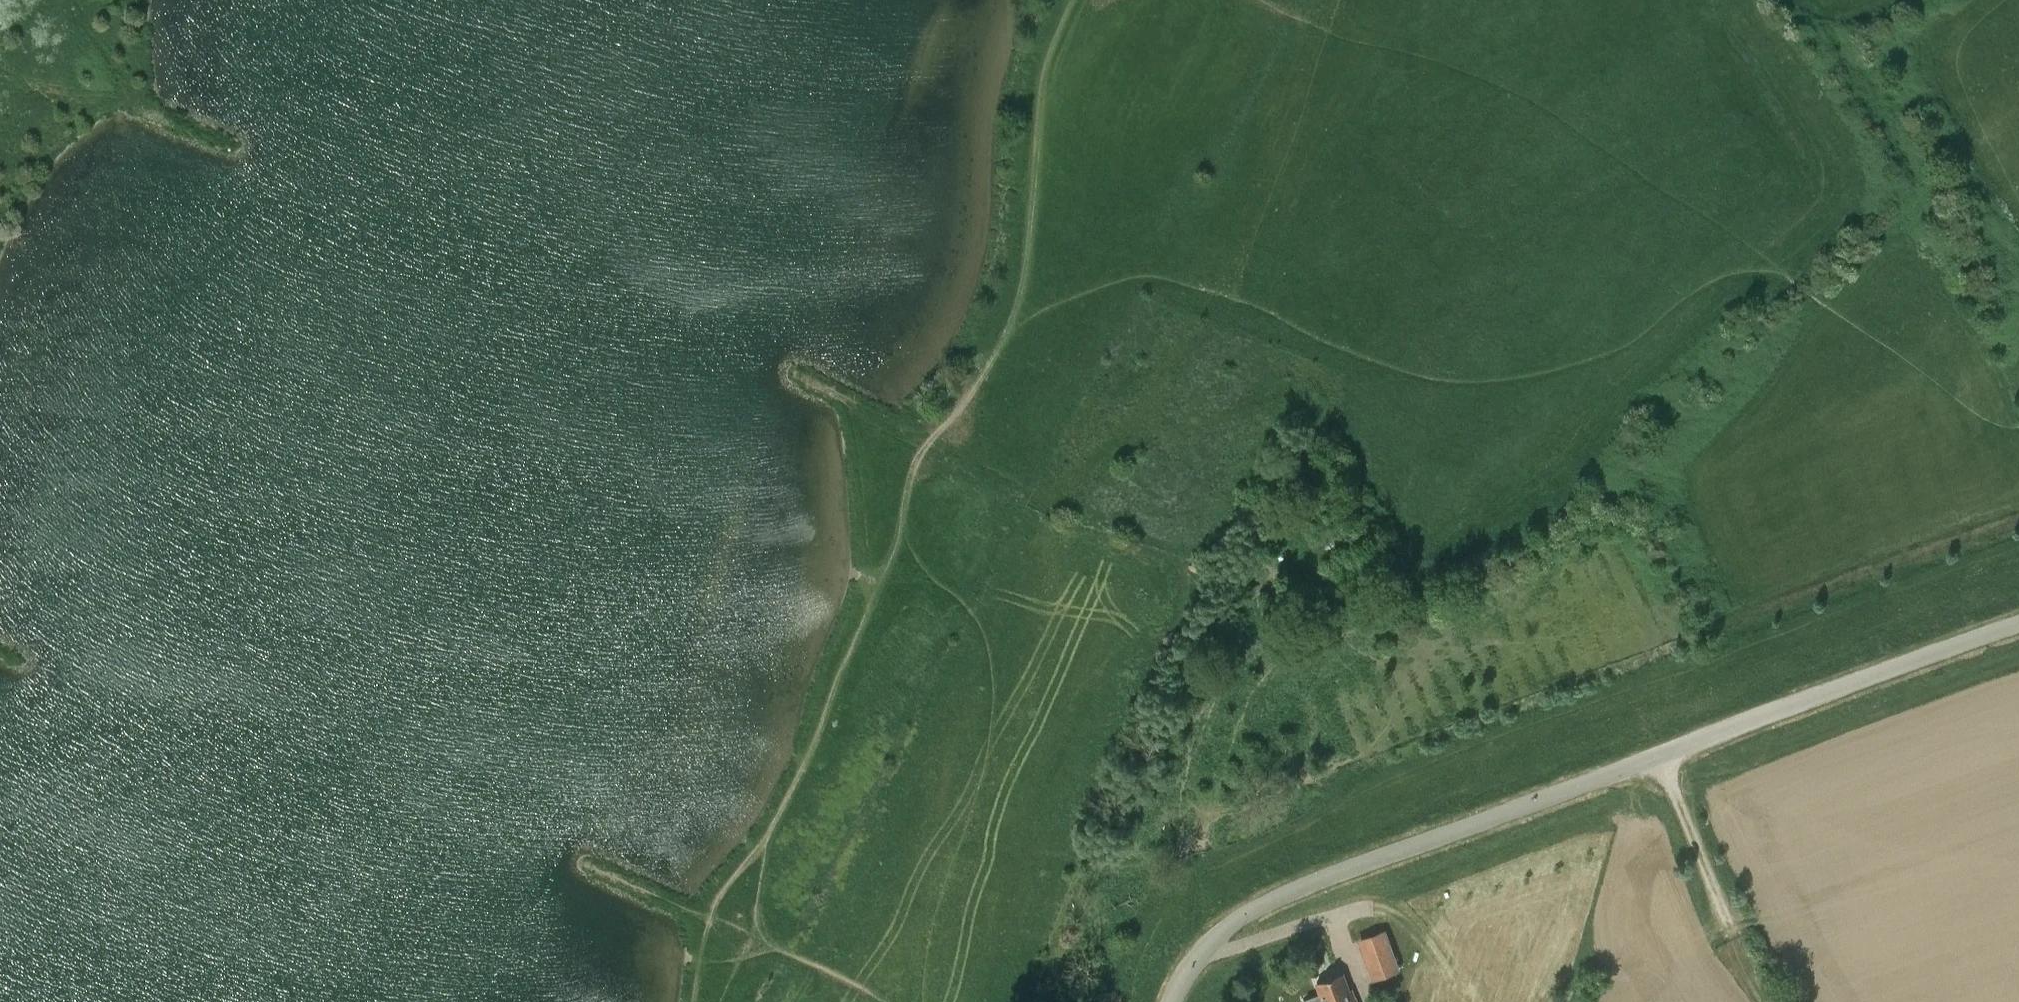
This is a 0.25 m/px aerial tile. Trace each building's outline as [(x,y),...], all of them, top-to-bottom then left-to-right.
[(1373,979),(1402,968),(1387,927),(1357,937),(1373,979)] [(1306,1000),(1307,1001),(1356,1001),(1351,989),(1347,991),(1341,973),(1316,981),(1321,994),(1306,1000)]
